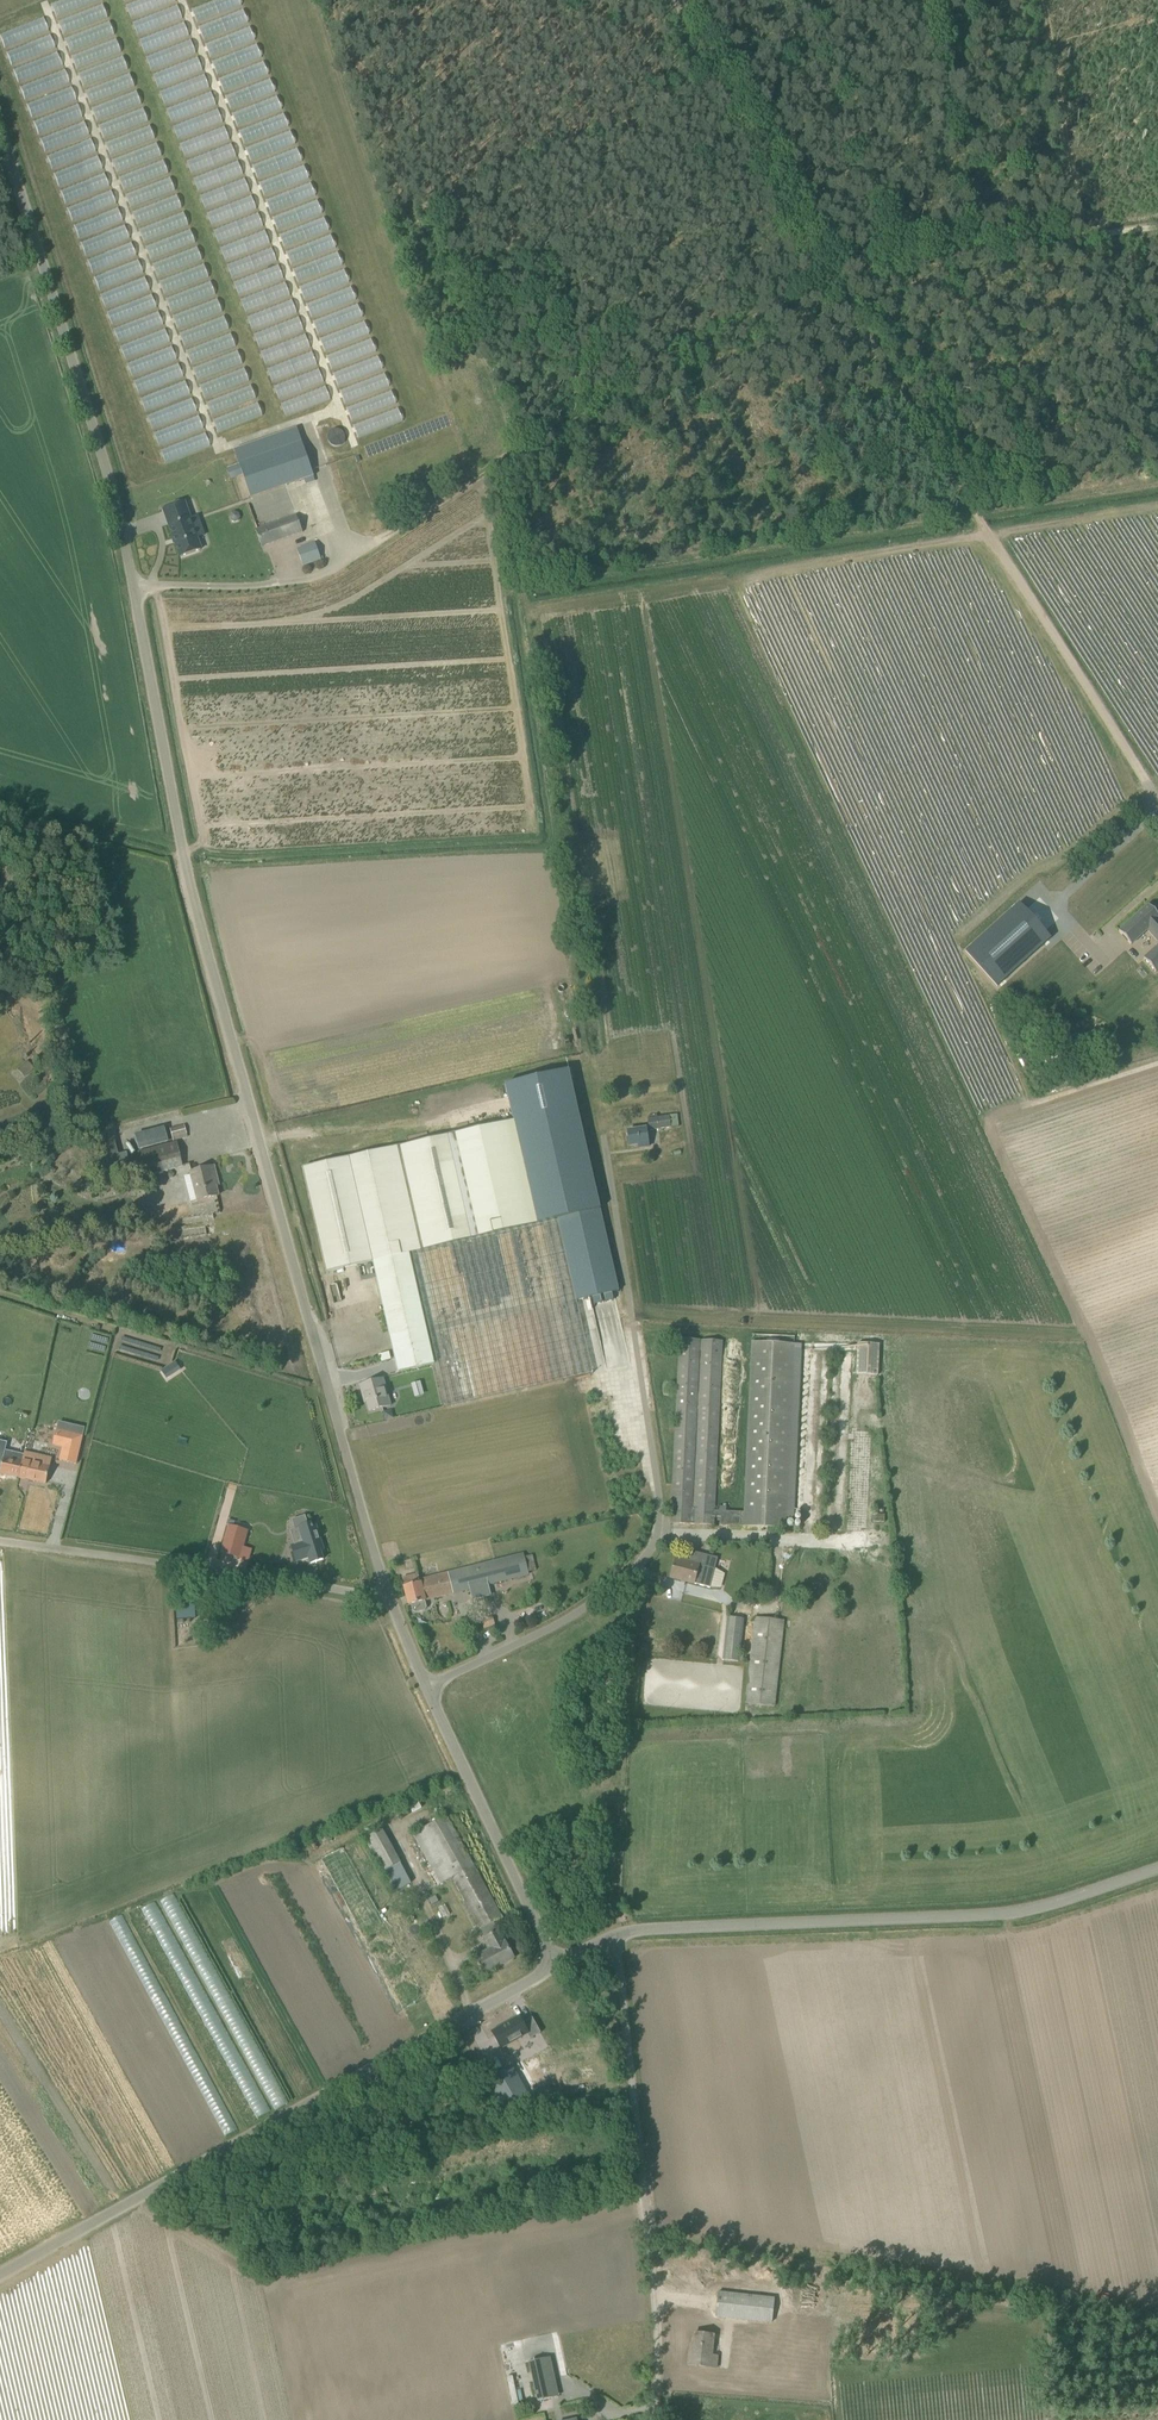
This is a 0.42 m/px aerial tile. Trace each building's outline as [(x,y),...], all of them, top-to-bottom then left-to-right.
[(259,418),(169,155),(161,158),(107,0),(60,0),(208,435),(259,418)] [(271,420),(319,404),(190,0),(136,0),(271,420)] [(201,450),(57,13),(10,29),(153,466),(201,450)] [(314,476),(303,444),(302,442),(267,454),(262,441),(235,450),(251,498),(305,479),(314,476)] [(201,550),(197,538),(191,519),(198,517),(198,516),(190,519),(185,502),(164,509),(181,557),(201,550)] [(297,516),(262,528),(267,545),(303,532),(297,516)] [(303,566),(321,560),(315,543),(298,549),(303,566)] [(1020,907),(966,956),(998,991),(1052,942),(1020,907)] [(1148,907),(1120,933),(1132,946),(1148,931),(1157,942),(1157,917),(1148,907)] [(1157,972),(1157,945),(1144,958),(1157,973),(1157,972)] [(25,1076),(34,1067),(28,1060),(19,1069),(25,1076)] [(569,1070),(552,1073),(506,1084),(514,1120),(538,1225),(558,1220),(576,1301),(593,1298),(595,1305),(602,1303),(601,1296),(604,1295),(606,1302),(614,1300),(612,1293),(620,1292),(600,1204),(583,1130),(569,1070)] [(671,1128),(670,1116),(648,1119),(650,1131),(671,1128)] [(449,1135),(386,1149),(409,1254),(538,1225),(514,1120),(503,1122),(449,1135)] [(185,1125),(171,1130),(173,1138),(187,1134),(185,1125)] [(650,1147),(646,1127),(628,1131),(630,1146),(639,1145),(639,1148),(650,1147)] [(145,1177),(183,1167),(177,1143),(138,1153),(139,1157),(145,1177)] [(327,1272),(373,1262),(409,1254),(386,1149),(303,1168),(327,1272)] [(199,1201),(219,1196),(216,1185),(219,1184),(214,1167),(191,1173),(191,1175),(198,1200),(199,1201)] [(444,1407),(593,1373),(558,1220),(538,1225),(409,1254),(434,1364),(444,1407)] [(399,1372),(434,1364),(409,1254),(373,1262),(399,1372)] [(787,1529),(787,1513),(786,1513),(744,1511),(744,1513),(714,1511),(723,1334),(680,1332),(671,1523),(714,1525),(714,1517),(721,1517),(721,1526),(787,1529)] [(743,1511),(786,1513),(786,1512),(795,1345),(753,1342),(743,1511)] [(878,1375),(879,1345),(858,1344),(856,1375),(878,1375)] [(391,1406),(384,1379),(360,1385),(363,1396),(365,1395),(370,1412),(391,1406)] [(57,1430),(53,1445),(62,1447),(59,1461),(63,1461),(77,1465),(77,1464),(81,1446),(81,1445),(83,1436),(57,1430)] [(24,1456),(3,1451),(7,1437),(0,1436),(0,1457),(4,1458),(0,1473),(19,1478),(24,1456)] [(52,1458),(25,1452),(24,1456),(19,1478),(46,1484),(50,1466),(52,1458)] [(324,1550),(322,1542),(316,1526),(313,1526),(311,1526),(311,1524),(298,1527),(303,1542),(291,1546),(296,1562),(309,1558),(311,1564),(323,1560),(321,1551),(324,1550)] [(228,1525),(221,1552),(240,1557),(248,1530),(228,1525)] [(710,1588),(718,1559),(691,1551),(689,1562),(676,1559),(671,1578),(710,1588)] [(524,1554),(456,1571),(456,1570),(420,1580),(418,1574),(403,1578),(405,1586),(409,1605),(412,1605),(413,1610),(417,1612),(425,1610),(427,1607),(425,1601),(529,1574),(528,1572),(536,1570),(532,1555),(525,1557),(524,1554)] [(481,1620),(484,1629),(496,1625),(493,1617),(481,1620)] [(739,1662),(744,1618),(728,1617),(724,1660),(739,1662)] [(775,1707),(784,1623),(781,1620),(754,1617),(745,1703),(775,1707)] [(502,1918),(446,1816),(412,1834),(441,1884),(452,1878),(491,1949),(475,1957),(479,1965),(478,1965),(480,1968),(481,1967),(484,1974),(514,1958),(505,1941),(504,1940),(494,1922),(502,1918)] [(382,1829),(364,1839),(383,1873),(384,1872),(394,1892),(411,1883),(400,1863),(401,1863),(382,1829)] [(521,1846),(527,1844),(523,1836),(518,1839),(521,1846)] [(512,2048),(530,2038),(519,2018),(500,2028),(512,2048)] [(513,2065),(488,2080),(506,2111),(531,2097),(513,2065)] [(771,2322),(774,2298),(718,2292),(715,2316),(771,2322)] [(711,2355),(714,2335),(695,2333),(693,2348),(690,2347),(688,2365),(716,2368),(717,2355),(711,2355)] [(539,2400),(558,2396),(551,2357),(532,2361),(539,2400)]
